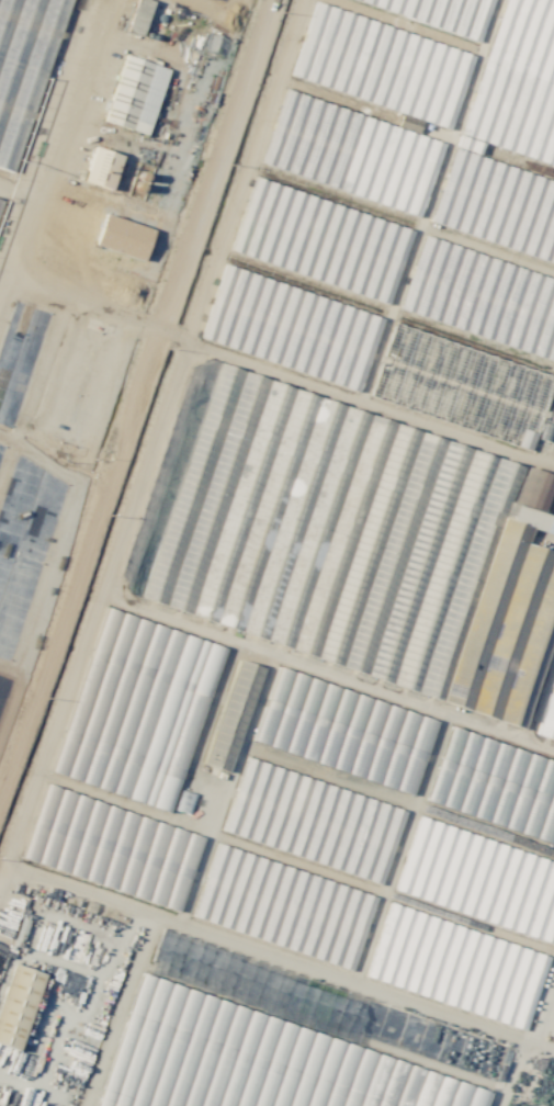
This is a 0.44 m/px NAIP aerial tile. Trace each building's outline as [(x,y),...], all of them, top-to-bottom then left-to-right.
[(16,169),(72,0),(0,0),(0,164),(16,169)] [(553,261),(553,180),(480,159),(484,145),(553,165),(553,0),(500,0),(435,227),(553,261)] [(137,35),(151,8),(138,2),(124,28),(137,35)] [(103,122),(148,135),(167,69),(123,55),(103,122)] [(109,191),(121,156),(93,147),(81,182),(109,191)] [(231,253),(390,302),(400,270),(374,280),(376,286),(300,262),(300,261),(279,254),(280,249),(300,242),(280,235),(276,227),(286,223),(274,220),(261,225),(271,228),(269,234),(261,238),(249,234),(247,229),(258,225),(247,221),(249,215),(258,218),(266,194),(271,207),(272,205),(275,214),(284,187),(254,178),(231,253)] [(153,230),(104,214),(93,244),(142,261),(153,230)] [(501,263),(483,264),(504,293),(501,302),(497,296),(497,302),(485,302),(484,303),(490,311),(458,314),(450,311),(453,302),(449,297),(464,296),(451,278),(451,275),(426,277),(421,271),(419,277),(434,282),(433,286),(426,286),(430,292),(424,296),(432,299),(425,305),(404,298),(401,307),(405,312),(553,360),(553,279),(501,263)] [(201,341),(361,390),(380,328),(357,329),(358,345),(345,345),(340,340),(334,345),(311,346),(314,336),(314,331),(317,328),(308,326),(308,339),(302,344),(302,328),(288,328),(288,320),(284,318),(293,310),(318,317),(317,318),(318,318),(327,318),(338,309),(338,332),(344,327),(339,322),(343,322),(349,304),(223,266),(201,341)] [(525,466),(220,363),(141,597),(261,638),(292,640),(289,631),(327,575),(338,583),(362,574),(369,588),(392,582),(355,557),(417,560),(413,633),(481,537),(481,533),(481,531),(526,534),(424,679),(414,660),(378,679),(545,735),(553,574),(553,476),(525,466)] [(173,811),(222,645),(101,609),(52,775),(173,811)] [(437,719),(276,669),(253,743),(413,793),(437,719)] [(540,740),(553,744),(553,693),(540,740)] [(449,729),(426,803),(553,842),(553,761),(449,729)] [(21,860),(180,910),(203,835),(44,786),(21,860)] [(418,818),(395,893),(553,942),(553,860),(418,818)] [(354,969),(375,897),(332,884),(328,898),(323,896),(320,905),(358,917),(357,918),(355,917),(352,927),(336,922),(312,915),(308,930),(276,920),(275,926),(236,914),(237,910),(223,905),(226,897),(204,891),(195,921),(354,969)] [(365,979),(527,1029),(549,954),(388,905),(365,979)] [(10,964),(0,998),(0,1045),(19,1050),(42,973),(10,964)]
